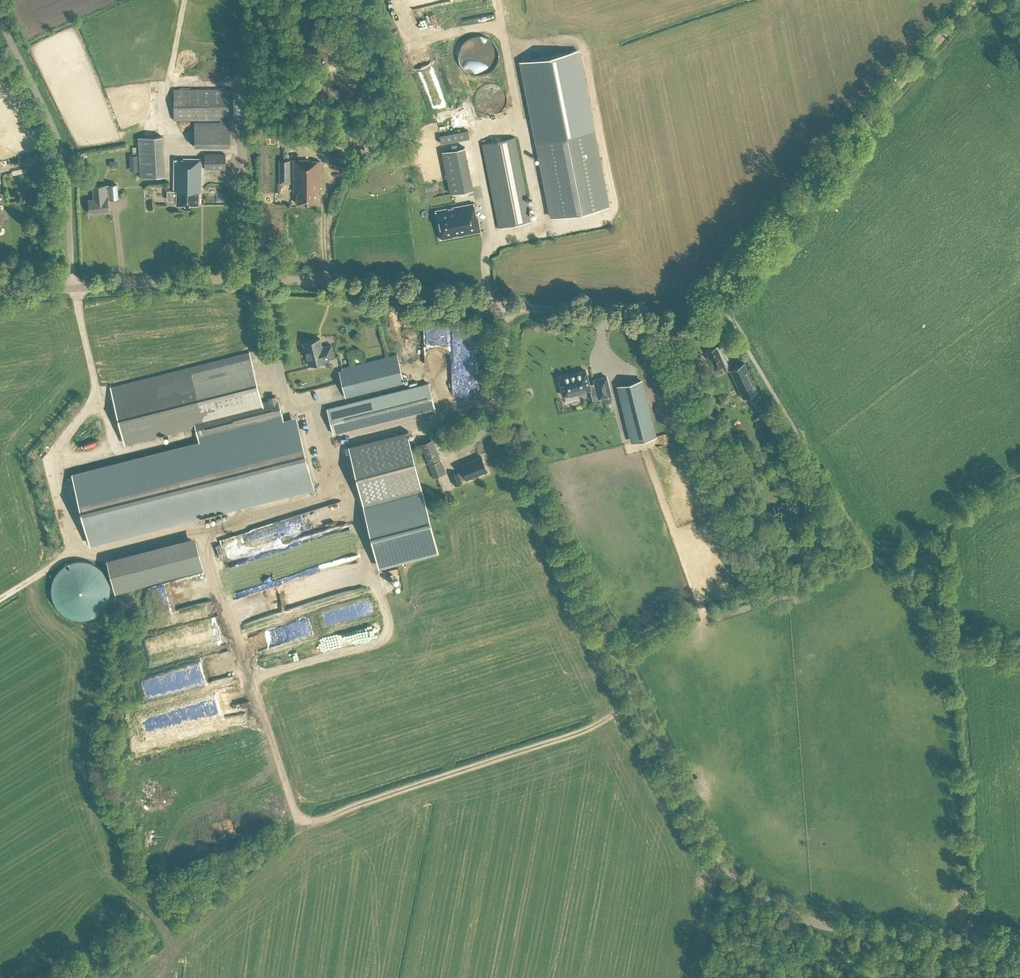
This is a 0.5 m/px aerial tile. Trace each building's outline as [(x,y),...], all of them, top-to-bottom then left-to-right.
[(466,68),(472,72),(478,73),(485,72),(490,69),(495,64),(498,59),(499,52),(497,46),(495,40),(490,36),(485,34),(479,33),(473,33),(468,36),(463,40),(460,45),(459,51),(459,58),(462,64),(466,68)] [(577,50),(521,61),(551,217),(607,206),(577,50)] [(174,89),(174,119),(220,119),(220,121),(194,121),(194,145),(230,145),(230,120),(232,120),(232,88),(174,89)] [(439,135),(440,143),(469,137),(468,130),(439,135)] [(328,133),(329,143),(350,141),(349,131),(328,133)] [(138,137),(138,139),(140,176),(165,175),(162,135),(138,137)] [(499,227),(530,221),(513,137),(483,143),(499,227)] [(464,146),(442,150),(450,192),(473,188),(464,146)] [(225,168),(225,154),(205,154),(205,168),(225,168)] [(173,159),(173,190),(167,190),(167,197),(168,199),(176,199),(176,204),(198,204),(198,190),(201,190),(201,157),(182,157),(182,159),(173,159)] [(297,202),(317,202),(317,190),(320,190),(320,160),(311,160),(311,159),(293,159),(294,191),(296,191),(297,202)] [(289,183),(289,160),(278,160),(278,183),(289,183)] [(93,185),(94,198),(88,198),(89,212),(109,211),(108,198),(118,197),(117,183),(93,185)] [(448,207),(435,210),(441,238),(454,236),(453,234),(458,233),(458,235),(480,231),(477,215),(476,216),(474,208),(457,211),(456,207),(457,207),(457,206),(452,206),(452,208),(449,208),(448,207)] [(325,360),(325,359),(334,356),(331,344),(322,346),(320,337),(303,342),(308,364),(325,360)] [(725,363),(729,361),(722,344),(717,346),(716,346),(706,351),(714,368),(724,364),(725,363)] [(198,441),(72,473),(90,544),(314,488),(296,417),(282,420),(277,397),(261,401),(248,353),(111,388),(125,442),(194,424),(198,441)] [(342,369),(339,370),(346,396),(401,383),(404,382),(397,353),(395,354),(342,367),(342,369)] [(677,376),(679,380),(690,374),(689,372),(700,366),(695,356),(684,361),(689,371),(677,376)] [(729,369),(742,397),(758,390),(744,361),(732,366),(729,361),(725,363),(724,364),(727,370),(729,369)] [(586,370),(559,376),(563,395),(590,388),(592,399),(595,398),(594,395),(597,394),(598,398),(611,394),(606,375),(593,379),(594,382),(589,383),(586,370)] [(640,379),(619,385),(633,441),(654,436),(640,379)] [(435,407),(430,387),(428,381),(326,407),(332,433),(435,407)] [(627,422),(621,424),(625,441),(631,440),(627,422)] [(437,550),(407,430),(348,445),(378,565),(437,550)] [(419,444),(427,463),(439,457),(432,439),(419,444)] [(487,469),(481,456),(460,464),(463,472),(459,473),(458,472),(451,474),(455,484),(462,481),(461,478),(465,477),(466,478),(487,469)] [(433,477),(446,472),(441,459),(427,464),(433,477)] [(783,511),(790,505),(784,499),(778,506),(783,511)] [(225,552),(255,544),(251,529),(221,538),(225,552)] [(151,580),(203,569),(196,535),(118,553),(120,565),(134,562),(133,557),(139,556),(140,560),(148,558),(151,571),(149,571),(151,580)] [(86,560),(82,559),(78,559),(75,560),(71,561),(67,562),(64,564),(61,566),(58,569),(56,572),(54,575),(53,579),(52,582),(51,586),(51,590),(51,593),(52,597),(54,601),(55,604),(57,607),(60,610),(63,612),(66,614),(69,616),(73,617),(77,618),(81,618),(84,618),(88,617),(92,616),(95,614),(98,612),(101,610),(104,607),(106,604),(107,600),(109,597),(110,593),(110,589),(110,586),(109,582),(108,578),(106,575),(104,572),(102,569),(99,566),(96,564),(93,562),(90,561),(86,560)] [(205,661),(222,660),(222,651),(204,653),(205,661)]
